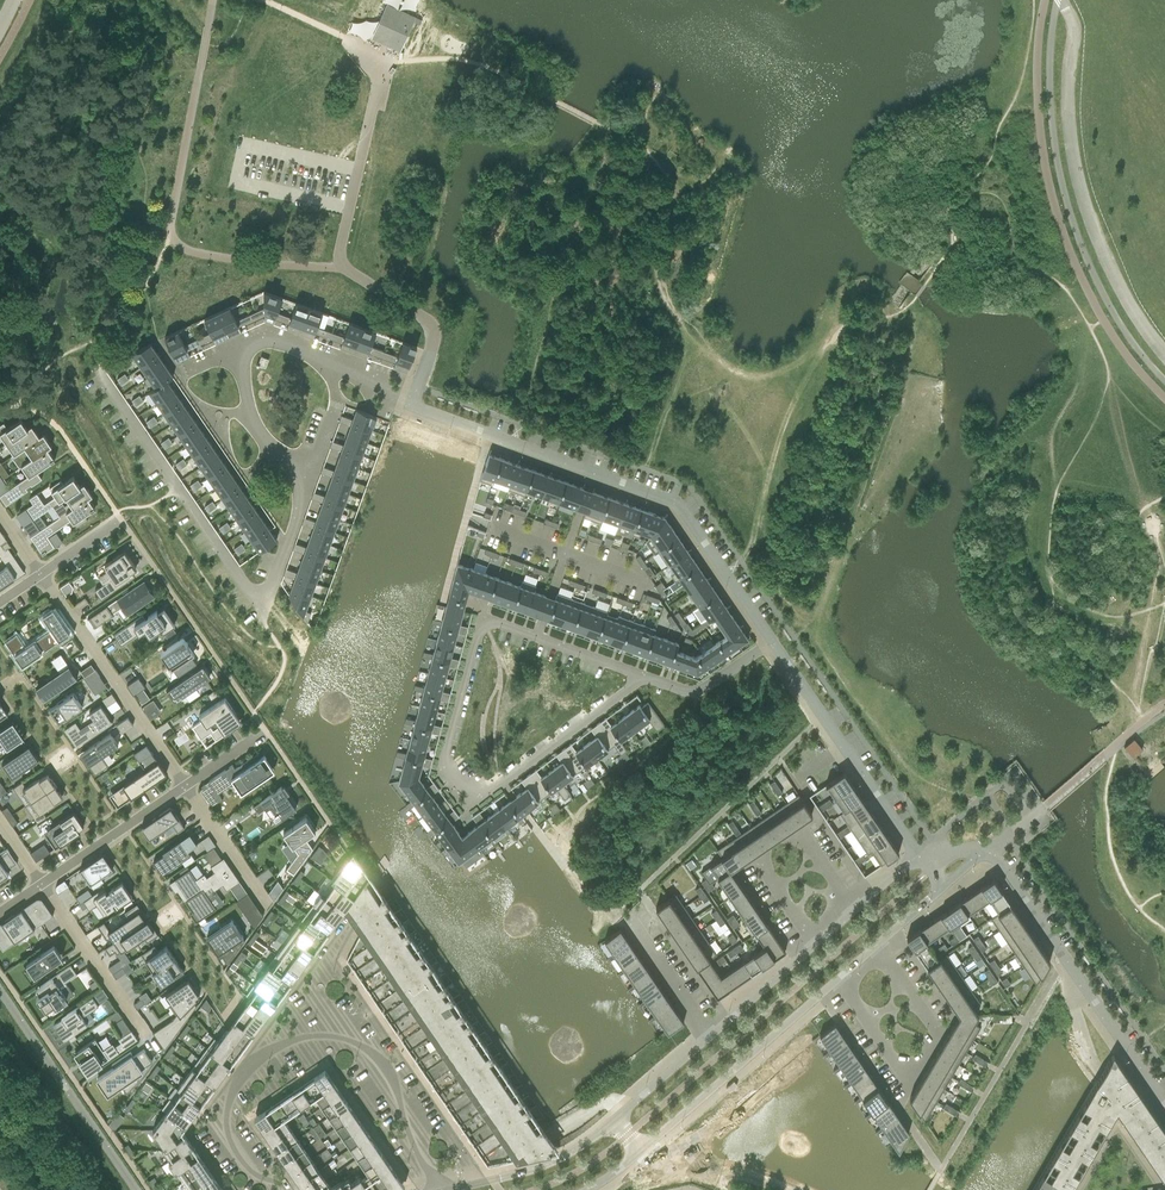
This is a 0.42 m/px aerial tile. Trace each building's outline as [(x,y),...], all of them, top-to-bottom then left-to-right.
[(386,8),(374,33),(390,40),(388,45),(398,49),(400,50),(401,49),(415,17),(402,12),(401,15),(386,8)] [(275,318),(277,313),(279,307),(282,301),(283,299),(279,297),(269,294),(263,291),(264,302),(264,308),(260,310),(257,311),(260,317),(264,314),(265,322),(273,325),(275,318)] [(284,315),(282,321),(289,323),(287,330),(300,334),(306,317),(309,308),(297,304),(296,303),(293,312),(291,318),(284,315)] [(246,323),(243,318),(236,321),(231,310),(230,307),(217,313),(218,316),(229,339),(241,333),(239,326),(246,323)] [(322,335),(324,330),(318,327),(317,327),(319,322),(322,316),(323,313),(311,309),(309,308),(306,317),(300,334),(313,339),(315,333),(322,335)] [(253,320),(260,317),(257,311),(250,314),(253,320)] [(204,336),(206,341),(213,338),(216,344),(229,339),(218,316),(217,313),(214,314),(204,319),(206,323),(210,333),(204,336)] [(282,321),(284,315),(277,313),(275,318),(282,321)] [(246,323),(253,320),(250,314),(243,318),(246,323)] [(363,328),(350,323),(344,337),(338,335),(336,340),(342,343),(340,349),(353,354),(359,337),(363,328)] [(371,347),(376,332),(363,328),(359,337),(353,354),(367,359),(369,352),(375,355),(378,349),(371,347)] [(322,335),(329,338),(331,332),(325,330),(324,330),(322,335)] [(187,350),(194,347),(191,342),(184,345),(180,335),(178,331),(165,337),(167,342),(168,343),(177,363),(190,357),(187,350)] [(336,340),(338,335),(331,332),(329,338),(336,340)] [(200,344),(206,341),(204,336),(197,339),(200,344)] [(191,342),(194,347),(200,344),(197,339),(192,342),(191,342)] [(407,374),(417,347),(402,342),(397,356),(391,354),(389,360),(396,362),(393,368),(407,374)] [(141,367),(158,356),(158,355),(157,353),(151,344),(150,344),(131,353),(139,364),(141,367)] [(375,355),(382,357),(384,351),(378,349),(375,355)] [(389,360),(391,354),(384,351),(382,357),(389,360)] [(148,378),(159,371),(166,366),(165,364),(158,355),(158,356),(141,367),(146,375),(148,378)] [(268,359),(262,356),(261,356),(261,357),(258,364),(257,364),(256,364),(256,365),(256,366),(257,366),(263,368),(264,367),(265,368),(266,367),(269,360),(269,359),(268,359)] [(159,371),(148,378),(155,388),(156,389),(167,381),(173,377),(172,376),(166,366),(159,371)] [(155,388),(149,392),(157,403),(174,391),(167,381),(156,389),(155,388)] [(164,414),(182,402),(174,391),(157,403),(164,414)] [(171,424),(189,412),(182,402),(164,414),(171,424)] [(367,428),(371,430),(376,417),(371,415),(356,409),(355,414),(353,420),(351,423),(367,428)] [(179,435),(196,423),(189,413),(189,412),(171,424),(179,435)] [(1,436),(6,444),(28,429),(27,428),(21,419),(7,428),(4,423),(0,425),(0,437),(1,436)] [(186,446),(186,445),(203,434),(197,424),(196,423),(179,435),(186,446)] [(371,430),(367,428),(351,423),(350,426),(350,427),(347,436),(363,441),(367,443),(371,430)] [(28,429),(6,444),(14,455),(40,437),(39,437),(32,425),(27,428),(28,429)] [(14,456),(12,458),(19,468),(21,467),(48,449),(52,446),(43,434),(39,437),(40,437),(14,455),(14,456)] [(193,456),(194,456),(210,444),(204,435),(203,434),(186,445),(186,446),(193,456)] [(367,443),(363,441),(347,436),(345,441),(343,445),(342,448),(359,454),(362,456),(367,443)] [(200,467),(201,466),(218,455),(212,447),(210,444),(194,456),(193,456),(200,467)] [(362,456),(359,454),(342,448),(341,451),(340,453),(338,461),(355,467),(357,468),(362,456)] [(0,495),(0,497),(6,506),(28,491),(26,488),(31,485),(31,486),(42,479),(37,472),(55,460),(48,449),(21,467),(28,476),(10,488),(0,495)] [(489,454),(480,480),(493,484),(495,479),(502,459),(502,458),(489,454)] [(208,477),(209,477),(225,465),(220,458),(218,455),(201,466),(200,467),(208,477)] [(495,479),(510,484),(510,485),(518,464),(502,458),(502,459),(495,479)] [(357,468),(355,467),(338,461),(335,467),(334,471),(333,474),(351,480),(353,481),(357,468)] [(510,484),(508,490),(525,496),(527,491),(526,491),(534,470),(518,464),(510,485),(510,484)] [(215,488),(216,487),(233,476),(228,469),(225,465),(209,477),(208,477),(215,488)] [(534,470),(526,491),(527,491),(543,496),(550,476),(534,470)] [(353,481),(351,480),(333,474),(332,477),(331,480),(328,487),(347,493),(348,494),(353,481)] [(33,504),(27,508),(34,519),(52,507),(52,506),(80,487),(80,486),(73,476),(63,483),(61,480),(49,488),(55,497),(44,504),(37,493),(29,499),(33,504)] [(224,497),(236,489),(240,486),(236,480),(233,476),(216,487),(215,488),(222,498),(224,497)] [(543,496),(559,502),(567,482),(550,476),(543,496)] [(567,482),(559,502),(576,508),(583,488),(567,482)] [(80,487),(52,506),(52,507),(59,517),(60,518),(88,498),(88,499),(92,496),(84,484),(80,486),(80,487)] [(231,508),(244,499),(247,497),(243,492),(240,486),(236,489),(224,497),(222,498),(230,509),(231,508)] [(327,501),(328,501),(343,506),(344,507),(348,494),(347,493),(328,487),(326,493),(325,496),(324,499),(328,501),(327,501)] [(585,512),(593,491),(588,490),(583,488),(576,508),(581,510),(585,512)] [(610,497),(593,491),(585,512),(584,517),(600,523),(602,518),(609,498),(610,497)] [(247,497),(244,499),(231,508),(230,509),(237,520),(239,518),(255,508),(251,503),(247,497)] [(602,521),(599,529),(614,534),(617,527),(618,527),(619,524),(618,524),(626,503),(625,503),(610,497),(601,521),(602,521)] [(41,529),(30,537),(43,555),(55,547),(47,536),(71,520),(76,528),(88,520),(85,516),(95,509),(88,499),(88,498),(60,518),(59,517),(41,529)] [(343,506),(328,501),(327,501),(328,501),(324,499),(322,502),(321,506),(319,512),(339,519),(344,507),(343,506)] [(626,503),(618,524),(619,524),(634,530),(642,509),(626,503)] [(246,529),(262,518),(259,514),(255,508),(239,518),(237,520),(244,530),(246,529)] [(632,535),(639,538),(641,532),(650,536),(664,518),(665,517),(642,509),(634,530),(632,535)] [(339,519),(319,512),(316,519),(315,522),(314,525),(334,532),(336,526),(337,525),(339,519)] [(664,518),(650,536),(660,549),(657,551),(658,551),(660,550),(678,537),(665,517),(664,518)] [(254,539),(269,529),(266,525),(262,518),(246,529),(244,530),(252,541),(254,539)] [(334,532),(314,525),(313,528),(311,533),(310,538),(330,545),(332,540),(334,532)] [(269,529),(254,539),(252,541),(259,552),(277,540),(275,537),(269,529)] [(658,551),(667,566),(670,564),(688,552),(678,538),(678,537),(660,550),(658,551)] [(306,549),(305,550),(305,551),(325,558),(327,553),(330,545),(310,538),(309,541),(308,542),(306,547),(306,549)] [(4,550),(10,546),(6,540),(0,544),(4,550)] [(621,546),(619,551),(626,553),(628,548),(627,548),(629,544),(622,542),(621,546)] [(322,566),(325,558),(305,551),(305,550),(304,553),(300,563),(301,563),(320,570),(322,566)] [(112,578),(103,585),(95,590),(101,599),(134,576),(132,573),(137,569),(124,551),(105,565),(106,567),(105,568),(112,578)] [(667,566),(668,566),(670,564),(675,572),(671,575),(675,581),(680,578),(698,566),(688,552),(670,564),(667,566)] [(636,558),(640,564),(644,561),(640,555),(636,558)] [(640,564),(644,570),(648,567),(644,561),(640,564)] [(297,573),(296,575),(296,576),(297,576),(316,583),(317,579),(320,572),(320,570),(301,563),(300,563),(298,569),(297,573)] [(457,563),(449,594),(466,599),(468,590),(465,589),(472,568),(457,563)] [(16,578),(7,566),(0,571),(0,589),(16,578)] [(675,581),(675,582),(680,579),(689,592),(707,580),(698,566),(680,578),(675,581)] [(484,573),(472,568),(465,589),(468,590),(477,593),(484,573)] [(490,598),(497,577),(484,573),(477,593),(489,598),(490,598)] [(312,593),(316,583),(297,576),(296,576),(295,579),(291,589),(293,589),(311,596),(312,593)] [(502,602),(509,582),(497,577),(490,598),(489,598),(502,602)] [(106,606),(88,618),(95,628),(113,615),(112,614),(122,607),(128,615),(155,597),(144,580),(106,606)] [(689,592),(699,606),(717,594),(707,580),(689,592)] [(521,586),(514,607),(526,611),(533,591),(534,591),(536,585),(535,585),(523,581),(521,586)] [(514,607),(521,586),(509,582),(502,602),(514,607)] [(659,583),(655,586),(659,592),(663,589),(665,587),(661,582),(659,583)] [(68,583),(61,588),(66,595),(71,592),(71,588),(68,583)] [(311,596),(293,589),(291,589),(289,595),(304,617),(306,612),(306,611),(311,596)] [(663,598),(667,595),(663,589),(659,592),(663,598)] [(533,591),(526,611),(538,616),(543,617),(561,624),(568,603),(570,598),(557,593),(555,599),(550,597),(534,591),(533,591)] [(442,622),(441,624),(458,628),(459,624),(463,611),(466,599),(449,594),(449,595),(446,607),(442,622)] [(717,594),(699,606),(707,619),(708,621),(709,621),(715,617),(714,617),(727,608),(726,608),(717,594)] [(573,628),(581,608),(582,603),(570,598),(568,603),(561,624),(573,628)] [(573,628),(585,633),(593,612),(595,607),(582,603),(581,608),(573,628)] [(605,617),(607,611),(595,607),(593,612),(585,633),(597,637),(605,617)] [(727,608),(714,617),(715,617),(721,626),(727,635),(728,636),(740,627),(733,618),(727,608)] [(120,644),(128,639),(125,634),(135,627),(139,634),(145,630),(150,638),(161,630),(163,633),(172,627),(175,625),(164,609),(158,613),(156,611),(145,619),(142,615),(114,635),(120,644)] [(47,623),(51,630),(45,635),(26,648),(16,634),(5,642),(22,666),(69,634),(64,626),(57,616),(56,615),(53,610),(42,617),(46,622),(47,623)] [(617,621),(619,616),(618,616),(617,618),(606,614),(607,612),(607,611),(605,617),(597,637),(598,637),(609,642),(610,641),(617,621)] [(674,614),(678,620),(679,620),(682,618),(678,612),(674,614)] [(666,618),(671,624),(673,622),(675,621),(670,615),(666,618)] [(631,620),(619,616),(617,621),(610,641),(609,642),(621,646),(622,646),(629,625),(631,620)] [(682,626),(686,624),(682,618),(679,620),(678,620),(682,626)] [(707,619),(702,623),(704,627),(710,623),(709,621),(708,621),(708,620),(707,619)] [(622,646),(634,650),(641,630),(643,624),(631,620),(629,625),(622,646)] [(675,621),(673,622),(671,624),(675,630),(679,627),(675,621)] [(702,623),(696,627),(698,631),(704,627),(702,623)] [(457,633),(458,628),(441,624),(440,626),(437,640),(453,645),(454,645),(457,633)] [(634,650),(645,655),(646,655),(653,634),(654,635),(656,629),(655,628),(643,624),(641,630),(634,650)] [(172,627),(163,633),(167,639),(176,633),(172,627)] [(696,627),(690,631),(692,635),(698,631),(696,627)] [(727,635),(718,642),(726,654),(748,639),(740,627),(728,636),(727,635)] [(653,634),(646,655),(658,659),(666,639),(654,635),(653,634)] [(191,656),(195,654),(183,637),(160,653),(172,669),(173,668),(178,676),(196,664),(191,656)] [(658,659),(670,664),(671,664),(675,665),(680,652),(676,650),(679,644),(666,639),(658,659)] [(432,657),(448,661),(449,662),(450,658),(450,657),(454,645),(453,645),(437,640),(436,641),(433,654),(432,657)] [(718,642),(697,656),(705,668),(726,654),(718,642)] [(697,656),(695,657),(680,652),(675,665),(697,674),(705,668),(697,656)] [(448,666),(449,662),(448,661),(432,657),(432,659),(428,674),(444,678),(445,678),(448,666)] [(64,661),(56,667),(59,672),(54,676),(36,688),(43,699),(44,701),(77,678),(65,660),(64,661)] [(95,670),(91,664),(80,671),(84,677),(87,675),(95,670)] [(211,678),(203,667),(167,691),(175,703),(211,678)] [(95,670),(87,675),(92,682),(100,677),(95,670)] [(441,691),(445,678),(444,678),(428,674),(424,687),(423,690),(440,695),(441,691)] [(138,678),(127,686),(133,696),(145,688),(138,678)] [(215,689),(207,695),(211,700),(219,695),(215,689)] [(439,699),(440,695),(423,690),(423,692),(419,707),(435,711),(436,711),(439,699)] [(73,692),(49,708),(59,722),(82,706),(73,692)] [(106,707),(116,700),(111,693),(102,700),(106,707)] [(216,740),(235,727),(242,723),(225,698),(199,715),(202,720),(192,727),(193,728),(194,728),(202,739),(210,733),(216,740)] [(153,699),(141,708),(145,713),(157,705),(153,699)] [(639,705),(621,718),(632,732),(648,720),(657,731),(665,725),(648,702),(641,707),(639,705)] [(64,730),(76,748),(113,723),(101,705),(89,713),(94,720),(93,720),(80,729),(75,722),(64,730)] [(419,707),(414,723),(431,728),(432,724),(433,724),(436,711),(435,711),(419,707)] [(127,717),(116,725),(117,725),(122,733),(133,725),(127,717)] [(606,718),(598,723),(614,745),(614,746),(621,755),(627,750),(620,741),(632,732),(621,718),(611,726),(606,718)] [(0,731),(0,748),(4,745),(7,750),(24,738),(13,722),(0,731)] [(431,728),(414,723),(410,740),(426,744),(427,744),(430,732),(431,728)] [(596,737),(586,744),(597,758),(614,746),(614,745),(598,723),(591,729),(596,737)] [(89,766),(90,765),(96,773),(94,774),(95,775),(108,766),(102,757),(118,745),(110,733),(80,754),(89,766)] [(1134,738),(1124,747),(1132,757),(1142,748),(1134,738)] [(643,739),(639,741),(643,747),(647,744),(643,739)] [(427,744),(426,744),(410,740),(406,757),(422,761),(423,761),(424,757),(427,744)] [(571,744),(563,749),(579,771),(597,758),(592,751),(586,744),(576,751),(571,744)] [(146,745),(133,753),(137,759),(150,750),(146,745)] [(29,746),(2,764),(12,778),(38,760),(29,746)] [(561,763),(551,770),(562,784),(563,784),(579,771),(563,749),(556,755),(561,763)] [(625,752),(621,755),(625,760),(629,758),(625,752)] [(245,790),(274,771),(264,756),(258,760),(255,755),(231,771),(245,790)] [(621,755),(617,757),(622,763),(625,760),(621,755)] [(421,765),(423,761),(422,761),(406,757),(399,781),(418,778),(418,777),(421,765)] [(124,803),(166,774),(158,762),(116,791),(124,803)] [(536,770),(528,775),(536,785),(545,797),(556,788),(564,800),(570,795),(571,795),(563,784),(562,784),(551,770),(542,777),(536,770)] [(209,781),(216,791),(228,783),(221,773),(209,781)] [(853,786),(844,773),(828,783),(825,785),(832,795),(835,798),(837,797),(853,786)] [(36,780),(26,787),(22,782),(13,788),(18,796),(25,791),(31,801),(39,796),(56,785),(48,774),(37,781),(36,780)] [(516,796),(527,810),(545,797),(544,797),(536,785),(528,775),(521,781),(526,788),(516,796)] [(418,778),(399,781),(413,800),(414,802),(428,792),(429,791),(426,788),(418,777),(418,778)] [(590,778),(586,780),(590,786),(594,783),(590,778)] [(586,780),(582,783),(587,789),(590,786),(586,780)] [(774,781),(770,784),(773,790),(774,790),(778,787),(778,786),(774,781)] [(433,783),(429,785),(435,792),(438,790),(433,783)] [(46,817),(43,812),(53,805),(52,803),(62,796),(58,791),(59,790),(56,785),(39,796),(31,801),(32,801),(38,811),(32,816),(37,823),(46,817)] [(429,785),(426,788),(429,791),(431,795),(435,792),(429,785)] [(853,786),(837,797),(835,798),(844,812),(846,810),(862,799),(853,786)] [(282,818),(296,808),(281,787),(260,801),(261,802),(253,807),(258,814),(268,807),(274,815),(274,814),(275,816),(279,813),(282,818)] [(778,787),(774,790),(778,796),(782,793),(778,787)] [(428,792),(414,802),(416,804),(425,816),(439,805),(431,795),(429,791),(428,792)] [(787,805),(800,823),(812,815),(798,795),(796,796),(788,801),(786,803),(787,805)] [(516,796),(495,812),(506,826),(516,818),(520,815),(527,810),(516,796)] [(824,803),(827,808),(833,804),(831,801),(829,799),(824,803)] [(849,828),(855,823),(871,813),(862,799),(846,810),(844,812),(840,814),(849,828)] [(413,800),(405,805),(408,809),(416,804),(414,802),(413,800)] [(753,801),(749,804),(753,810),(757,807),(753,801)] [(556,812),(560,809),(555,803),(551,806),(556,812)] [(774,811),(788,831),(800,823),(787,805),(786,803),(781,807),(774,811)] [(824,803),(818,807),(822,811),(827,808),(824,803)] [(439,805),(425,816),(433,827),(435,830),(449,819),(447,816),(446,816),(439,805)] [(551,806),(548,809),(552,815),(556,812),(551,806)] [(6,808),(2,810),(7,818),(11,816),(13,815),(7,807),(6,808)] [(149,839),(171,824),(179,819),(170,807),(141,828),(149,839)] [(757,807),(753,810),(757,816),(761,813),(757,807)] [(244,810),(232,818),(236,823),(247,815),(244,810)] [(453,810),(450,813),(455,820),(458,817),(453,810)] [(788,831),(774,811),(762,819),(776,839),(788,831)] [(84,826),(74,812),(51,827),(56,835),(49,840),(55,849),(77,834),(75,832),(84,826)] [(481,822),(492,836),(504,827),(506,826),(495,812),(485,819),(481,822)] [(450,813),(446,816),(447,816),(449,819),(451,822),(455,820),(450,813)] [(480,813),(473,818),(475,821),(482,816),(480,813)] [(845,834),(844,835),(852,846),(858,841),(859,841),(865,837),(880,826),(871,813),(849,828),(851,830),(845,834)] [(11,816),(7,818),(13,826),(17,824),(18,823),(13,815),(11,816)] [(475,821),(478,824),(481,822),(485,819),(483,817),(482,816),(475,821)] [(293,875),(294,874),(304,860),(313,849),(313,848),(305,837),(306,837),(315,831),(315,830),(312,826),(306,817),(283,833),(298,854),(286,869),(293,875)] [(177,833),(185,828),(179,819),(171,824),(177,833)] [(462,836),(452,822),(451,822),(449,819),(435,830),(436,831),(448,847),(462,836)] [(751,827),(764,847),(776,839),(762,819),(751,827)] [(732,821),(728,824),(732,830),(736,827),(732,821)] [(478,824),(467,832),(468,832),(472,838),(478,846),(488,839),(492,836),(481,822),(478,824)] [(842,830),(845,834),(851,830),(848,826),(842,830)] [(871,852),(874,851),(890,840),(880,826),(865,837),(859,841),(863,848),(868,855),(871,852)] [(433,827),(425,833),(428,837),(436,831),(435,830),(433,827)] [(736,827),(732,830),(736,836),(740,833),(736,827)] [(739,835),(752,855),(764,847),(751,827),(739,835)] [(845,834),(842,830),(836,834),(839,838),(845,834)] [(467,832),(462,836),(448,847),(458,861),(478,846),(472,838),(468,832),(467,832)] [(184,858),(191,854),(188,850),(197,844),(189,833),(162,852),(163,854),(154,861),(162,874),(184,858)] [(728,843),(742,863),(752,855),(739,835),(728,843)] [(209,836),(200,842),(207,852),(216,846),(209,836)] [(874,851),(871,852),(879,863),(881,866),(899,853),(890,840),(874,851)] [(710,867),(701,872),(706,879),(709,884),(711,883),(718,878),(730,870),(731,870),(742,863),(728,843),(717,850),(722,858),(710,867)] [(30,853),(36,862),(50,852),(44,844),(30,853)] [(0,856),(0,880),(9,874),(6,871),(17,863),(8,851),(0,856)] [(339,870),(362,887),(370,875),(353,851),(350,854),(339,870)] [(863,861),(869,857),(866,852),(860,856),(863,861)] [(101,877),(113,869),(103,854),(80,869),(93,889),(104,882),(101,877)] [(857,865),(863,861),(860,856),(854,860),(857,865)] [(214,872),(219,879),(229,872),(232,870),(224,858),(210,867),(211,868),(214,872)] [(207,877),(204,874),(196,879),(189,869),(169,883),(175,893),(177,891),(185,902),(208,886),(211,884),(207,878),(207,877)] [(219,880),(223,885),(226,890),(240,881),(232,870),(229,872),(219,879),(219,880)] [(339,870),(331,880),(335,882),(354,897),(362,887),(339,870)] [(730,897),(742,888),(730,870),(731,870),(730,870),(718,878),(730,897)] [(216,880),(219,879),(214,872),(212,874),(207,877),(207,878),(211,884),(216,880)] [(516,1161),(559,1151),(547,1134),(542,1127),(538,1121),(447,988),(402,923),(388,901),(376,884),(370,875),(362,887),(354,897),(344,910),(352,922),(516,1161)] [(211,884),(212,885),(215,890),(220,887),(223,885),(219,880),(219,879),(216,880),(211,884)] [(981,887),(989,900),(991,901),(998,913),(1010,905),(1011,905),(1002,891),(993,879),(981,887)] [(64,880),(57,885),(56,885),(56,886),(55,887),(55,889),(55,890),(56,891),(58,894),(69,886),(64,880)] [(269,892),(268,893),(274,901),(280,894),(283,889),(278,881),(269,892)] [(83,901),(79,904),(83,909),(87,907),(89,910),(100,902),(107,912),(111,909),(114,906),(115,908),(116,908),(132,897),(122,882),(111,889),(111,890),(106,893),(103,888),(83,901)] [(325,897),(344,911),(354,897),(335,882),(325,897)] [(709,884),(705,887),(708,892),(714,888),(711,883),(709,884)] [(196,923),(216,909),(210,899),(218,893),(215,890),(212,885),(211,884),(208,886),(185,902),(192,912),(190,914),(196,923)] [(695,890),(700,896),(704,893),(700,887),(695,890)] [(989,900),(981,887),(961,901),(969,914),(989,900)] [(743,915),(755,907),(742,888),(730,897),(743,915)] [(704,893),(700,896),(704,903),(709,899),(704,893)] [(325,897),(321,894),(313,904),(317,907),(336,921),(344,911),(325,897)] [(674,896),(659,906),(656,908),(664,920),(667,918),(682,908),(684,907),(676,895),(674,896)] [(42,900),(41,899),(40,899),(39,898),(38,898),(38,899),(37,899),(36,899),(0,924),(0,946),(3,950),(53,916),(42,900)] [(969,914),(961,901),(940,915),(949,927),(952,932),(960,926),(957,922),(969,914)] [(145,921),(145,920),(143,917),(145,916),(137,904),(124,912),(128,918),(110,931),(104,922),(97,927),(107,940),(111,937),(114,942),(145,921)] [(1011,905),(1010,905),(998,913),(995,916),(991,918),(994,923),(999,930),(1003,928),(1018,917),(1019,917),(1011,905)] [(257,907),(246,915),(254,928),(263,916),(257,907)] [(336,921),(317,907),(310,917),(329,931),(329,930),(336,921)] [(675,930),(690,920),(692,919),(684,907),(682,908),(667,918),(664,920),(672,932),(675,930)] [(755,933),(767,925),(755,907),(743,915),(755,933)] [(711,914),(715,920),(720,916),(716,910),(711,914)] [(727,919),(730,924),(736,920),(733,915),(727,919)] [(949,927),(940,915),(919,930),(927,942),(949,927)] [(720,916),(715,920),(720,926),(725,923),(720,916)] [(329,931),(310,917),(302,927),(321,941),(329,931)] [(1019,917),(1018,917),(1003,928),(999,930),(1005,940),(1007,942),(1026,929),(1027,929),(1019,917)] [(145,921),(114,942),(105,948),(109,955),(115,952),(117,954),(123,950),(142,937),(147,943),(158,935),(147,919),(145,920),(145,921)] [(699,932),(700,931),(692,919),(690,920),(675,930),(672,932),(680,944),(684,942),(699,932)] [(736,920),(730,924),(733,929),(740,925),(736,920)] [(219,929),(206,938),(218,955),(220,953),(221,956),(219,957),(220,959),(222,957),(227,964),(245,941),(243,938),(243,937),(235,926),(233,922),(232,923),(231,921),(219,929)] [(302,927),(298,924),(291,934),(314,951),(321,941),(302,927)] [(767,925),(755,933),(765,947),(773,959),(785,951),(767,925)] [(960,927),(952,932),(955,936),(958,941),(966,936),(960,927)] [(631,945),(620,929),(611,935),(605,940),(611,949),(614,954),(615,955),(622,951),(631,945)] [(1027,929),(1026,929),(1007,942),(1015,954),(1034,941),(1035,941),(1027,929)] [(919,930),(906,938),(915,950),(925,965),(937,956),(927,942),(919,930)] [(700,931),(699,932),(684,942),(680,944),(689,956),(692,954),(707,944),(709,943),(700,931)] [(314,951),(291,934),(283,944),(306,961),(314,951)] [(733,934),(728,938),(732,944),(737,941),(733,934)] [(958,941),(955,936),(949,941),(952,945),(958,941)] [(977,946),(982,942),(978,936),(973,939),(977,946)] [(1035,941),(1034,941),(1015,954),(1016,955),(1023,966),(1042,953),(1043,952),(1035,941)] [(977,946),(982,952),(986,949),(982,942),(977,946)] [(700,966),(709,960),(715,956),(717,955),(709,943),(707,944),(692,954),(689,956),(697,968),(700,966)] [(306,961),(283,944),(276,955),(299,972),(306,961)] [(733,948),(737,953),(743,949),(740,944),(733,948)] [(944,944),(938,948),(941,953),(948,948),(944,944)] [(35,976),(48,967),(62,957),(54,945),(26,964),(35,976)] [(154,945),(141,954),(153,972),(174,958),(166,946),(158,951),(154,945)] [(641,960),(631,945),(622,951),(615,955),(622,965),(624,969),(626,971),(633,966),(641,960)] [(977,952),(973,945),(968,949),(972,955),(977,952)] [(743,962),(751,974),(773,959),(765,947),(743,962)] [(737,953),(733,948),(727,953),(730,958),(737,953)] [(120,960),(108,968),(113,974),(122,967),(131,961),(123,950),(117,954),(120,960)] [(241,951),(237,957),(240,959),(243,961),(247,955),(245,954),(241,951)] [(977,952),(972,955),(976,961),(981,958),(977,952)] [(1043,952),(1042,953),(1023,966),(1026,970),(1036,985),(1049,964),(1050,962),(1043,952)] [(935,980),(940,976),(955,966),(947,954),(939,960),(927,968),(935,979),(935,980)] [(299,972),(276,955),(268,965),(291,982),(299,972)] [(717,959),(716,960),(719,965),(721,964),(726,961),(723,956),(717,959)] [(174,958),(153,972),(163,987),(184,973),(174,958)] [(993,969),(998,966),(994,959),(989,963),(993,969)] [(652,976),(641,960),(633,966),(626,971),(632,980),(635,984),(636,986),(643,982),(652,976)] [(729,989),(721,977),(709,960),(700,966),(697,968),(708,984),(717,998),(720,995),(729,989)] [(721,977),(729,989),(735,985),(751,974),(743,962),(727,973),(721,977)] [(52,977),(35,989),(39,995),(36,997),(39,1002),(38,1002),(45,1013),(55,1006),(56,1007),(66,1001),(74,995),(66,982),(77,975),(70,965),(59,973),(52,977)] [(284,992),(291,982),(268,965),(261,975),(284,992)] [(955,966),(940,976),(935,980),(939,986),(943,991),(963,977),(959,972),(955,966)] [(998,966),(993,969),(998,976),(1003,972),(998,966)] [(116,979),(126,972),(122,967),(113,974),(116,979)] [(988,978),(993,975),(989,969),(984,972),(988,978)] [(284,992),(261,975),(254,985),(277,1002),(284,992)] [(993,975),(988,978),(993,985),(997,982),(993,975)] [(636,986),(643,996),(645,1000),(647,1002),(650,1000),(658,994),(662,991),(652,976),(643,982),(636,986)] [(951,1002),(971,989),(963,977),(943,991),(950,1003),(951,1002)] [(1006,977),(1001,981),(1003,983),(1006,987),(1011,984),(1007,979),(1006,977)] [(161,1027),(153,1033),(159,1042),(164,1049),(197,1006),(194,1002),(193,1000),(195,998),(196,998),(199,996),(188,979),(165,995),(171,1004),(169,1006),(176,1015),(174,1017),(172,1019),(161,1027)] [(95,981),(89,985),(93,991),(99,987),(95,981)] [(277,1002),(254,985),(246,995),(250,998),(269,1012),(277,1002)] [(951,1002),(950,1003),(953,1007),(959,1015),(960,1015),(978,1015),(973,1007),(980,1002),(971,989),(951,1002)] [(657,1017),(658,1017),(673,1007),(662,991),(658,994),(650,1000),(647,1002),(656,1015),(657,1017)] [(64,1040),(65,1040),(64,1039),(65,1039),(66,1039),(87,1024),(82,1016),(84,1014),(84,1015),(98,1006),(92,997),(61,1018),(62,1018),(63,1019),(54,1025),(64,1040)] [(237,1016),(234,1019),(253,1033),(269,1012),(250,998),(237,1016)] [(133,1004),(137,1009),(145,1004),(141,999),(133,1004)] [(658,1017),(658,1019),(666,1031),(668,1032),(668,1033),(684,1022),(674,1008),(673,1007),(658,1017)] [(971,1038),(973,1039),(975,1036),(980,1027),(973,1023),(978,1015),(960,1015),(959,1015),(952,1027),(954,1028),(971,1038)] [(253,1033),(234,1019),(218,1041),(237,1055),(252,1035),(253,1033)] [(101,1030),(105,1028),(102,1023),(90,1029),(96,1040),(104,1035),(101,1030)] [(846,1039),(835,1024),(820,1034),(820,1035),(821,1037),(830,1050),(846,1039)] [(954,1028),(952,1027),(950,1030),(945,1039),(958,1047),(966,1051),(973,1039),(971,1038),(954,1028)] [(103,1050),(96,1040),(95,1039),(73,1054),(87,1074),(137,1040),(131,1031),(118,1039),(121,1043),(115,1047),(112,1043),(103,1050)] [(832,1052),(841,1065),(856,1055),(846,1039),(830,1050),(832,1052)] [(958,1047),(945,1039),(943,1043),(938,1051),(955,1062),(959,1064),(966,1051),(958,1047)] [(218,1041),(211,1051),(230,1065),(237,1055),(218,1041)] [(199,1058),(222,1075),(230,1065),(211,1051),(207,1048),(199,1058)] [(114,1067),(97,1079),(99,1080),(100,1080),(98,1078),(102,1076),(111,1088),(123,1080),(125,1083),(125,1084),(129,1089),(126,1093),(126,1094),(139,1079),(138,1079),(136,1076),(135,1076),(134,1074),(141,1069),(152,1062),(152,1061),(146,1053),(144,1049),(134,1056),(132,1057),(130,1054),(132,1054),(132,1053),(130,1051),(112,1064),(111,1064),(113,1067),(114,1067)] [(959,1064),(955,1062),(938,1051),(931,1063),(951,1076),(958,1065),(959,1064)] [(978,1063),(981,1058),(975,1054),(972,1059),(978,1063)] [(1097,1082),(1114,1107),(1138,1091),(1113,1054),(1102,1073),(1097,1082)] [(842,1068),(851,1081),(867,1070),(856,1055),(841,1065),(841,1066),(842,1068)] [(192,1068),(215,1085),(222,1075),(199,1058),(192,1068)] [(978,1063),(984,1066),(987,1062),(981,1058),(978,1063)] [(951,1076),(931,1063),(923,1076),(944,1088),(951,1076)] [(192,1068),(184,1078),(207,1095),(215,1085),(192,1068)] [(307,1085),(303,1088),(310,1098),(311,1099),(315,1096),(332,1084),(334,1083),(325,1069),(323,1071),(305,1083),(307,1085)] [(853,1083),(862,1096),(877,1086),(867,1070),(851,1081),(853,1083)] [(916,1088),(937,1101),(944,1088),(923,1076),(916,1088)] [(184,1078),(177,1089),(181,1091),(200,1106),(207,1095),(184,1078)] [(964,1087),(967,1083),(960,1079),(958,1084),(964,1087)] [(146,1082),(141,1089),(148,1094),(152,1087),(146,1082)] [(1117,1112),(1114,1107),(1097,1082),(1083,1106),(1111,1122),(1117,1112)] [(332,1084),(315,1096),(321,1106),(323,1104),(339,1093),(341,1092),(334,1083),(332,1084)] [(964,1087),(970,1091),(973,1086),(967,1083),(964,1087)] [(888,1101),(877,1086),(862,1096),(863,1098),(872,1112),(888,1101)] [(286,1100),(281,1103),(288,1115),(299,1107),(303,1105),(311,1099),(310,1098),(303,1088),(299,1091),(297,1088),(284,1097),(286,1100)] [(937,1101),(916,1088),(910,1098),(925,1121),(937,1101)] [(173,1101),(193,1116),(200,1106),(181,1091),(173,1101)] [(1114,1107),(1117,1112),(1124,1122),(1148,1106),(1138,1091),(1114,1107)] [(323,1104),(321,1106),(328,1116),(330,1115),(346,1104),(348,1102),(341,1092),(339,1093),(323,1104)] [(173,1101),(170,1099),(162,1109),(166,1111),(185,1126),(193,1116),(173,1101)] [(898,1117),(888,1101),(872,1112),(874,1114),(883,1127),(898,1117)] [(330,1115),(328,1116),(334,1125),(335,1126),(337,1125),(353,1114),(355,1113),(348,1102),(346,1104),(330,1115)] [(274,1104),(254,1118),(264,1131),(283,1118),(288,1115),(281,1103),(276,1107),(274,1104)] [(949,1112),(952,1107),(946,1104),(943,1108),(949,1112)] [(1083,1106),(1078,1114),(1106,1130),(1111,1122),(1083,1106)] [(1148,1106),(1124,1122),(1134,1137),(1158,1120),(1148,1106)] [(949,1112),(955,1116),(958,1111),(952,1107),(949,1112)] [(153,1130),(176,1130),(182,1130),(185,1126),(166,1111),(153,1130)] [(118,1113),(110,1124),(113,1128),(116,1128),(124,1117),(118,1113)] [(337,1125),(335,1126),(342,1137),(344,1135),(360,1124),(362,1123),(355,1113),(353,1114),(337,1125)] [(1078,1114),(1074,1121),(1102,1137),(1106,1130),(1078,1114)] [(300,1121),(299,1122),(303,1127),(309,1123),(306,1117),(300,1121)] [(898,1117),(883,1127),(884,1129),(893,1143),(898,1150),(909,1132),(898,1117)] [(283,1118),(264,1131),(271,1142),(290,1129),(283,1118)] [(313,1118),(309,1121),(312,1127),(317,1124),(313,1118)] [(1134,1137),(1144,1152),(1164,1138),(1164,1130),(1158,1120),(1134,1137)] [(1074,1121),(1069,1129),(1097,1145),(1102,1137),(1074,1121)] [(344,1135),(342,1137),(349,1147),(351,1146),(367,1135),(369,1133),(362,1123),(360,1124),(344,1135)] [(313,1128),(309,1131),(316,1141),(320,1138),(313,1128)] [(290,1129),(271,1142),(278,1152),(297,1139),(290,1129)] [(1069,1129),(1065,1136),(1093,1153),(1097,1145),(1069,1129)] [(153,1130),(165,1148),(172,1143),(181,1137),(184,1134),(182,1130),(176,1130),(153,1130)] [(351,1146),(349,1147),(356,1157),(358,1156),(374,1145),(376,1144),(369,1133),(367,1135),(351,1146)] [(168,1161),(190,1146),(192,1144),(184,1134),(181,1137),(172,1143),(165,1148),(161,1151),(168,1161)] [(1065,1136),(1061,1144),(1088,1160),(1093,1153),(1065,1136)] [(1144,1152),(1154,1167),(1164,1159),(1164,1138),(1144,1152)] [(297,1139),(278,1152),(285,1163),(304,1149),(297,1139)] [(168,1161),(176,1171),(199,1155),(192,1144),(190,1146),(168,1161)] [(358,1156),(356,1157),(363,1167),(365,1166),(381,1155),(383,1154),(376,1144),(374,1145),(358,1156)] [(1061,1144),(1056,1152),(1084,1168),(1088,1160),(1061,1144)] [(304,1149),(285,1163),(292,1173),(311,1160),(304,1149)] [(1056,1152),(1052,1159),(1080,1176),(1084,1168),(1056,1152)] [(365,1166),(363,1167),(367,1173),(367,1174),(370,1178),(390,1164),(383,1154),(381,1155),(365,1166)] [(183,1182),(206,1166),(199,1155),(176,1171),(183,1182)] [(334,1159),(328,1163),(332,1168),(337,1164),(334,1159)] [(1052,1159),(1047,1167),(1075,1183),(1080,1176),(1052,1159)] [(1154,1167),(1164,1182),(1164,1159),(1154,1167)] [(311,1160),(292,1173),(299,1183),(318,1170),(311,1160)] [(390,1164),(370,1178),(378,1189),(382,1189),(388,1185),(390,1189),(405,1186),(390,1164)] [(213,1176),(206,1166),(183,1182),(188,1189),(193,1189),(213,1176)] [(1043,1175),(1069,1189),(1071,1189),(1075,1183),(1047,1167),(1043,1175)] [(299,1183),(304,1189),(319,1189),(328,1184),(318,1170),(299,1183)] [(361,1178),(360,1176),(350,1182),(355,1189),(378,1189),(370,1178),(367,1174),(361,1178)] [(1038,1182),(1052,1189),(1069,1189),(1043,1175),(1038,1182)] [(220,1187),(213,1176),(193,1189),(215,1189),(220,1187)] [(332,1189),(355,1189),(350,1182),(347,1178),(339,1184),(337,1182),(330,1187),(332,1189)]
